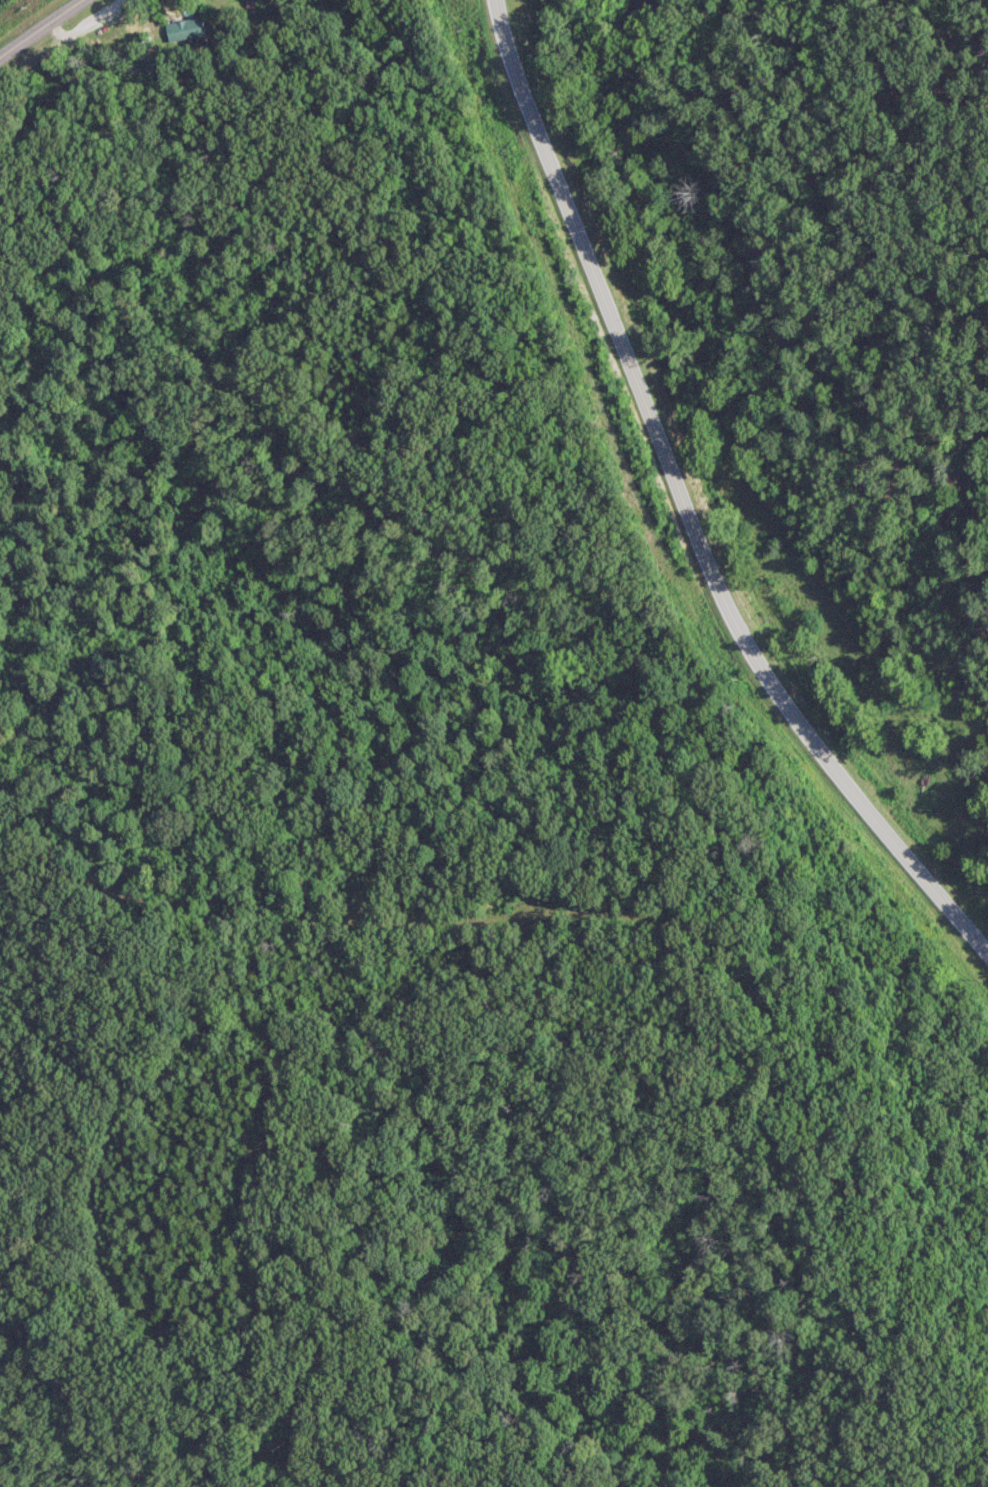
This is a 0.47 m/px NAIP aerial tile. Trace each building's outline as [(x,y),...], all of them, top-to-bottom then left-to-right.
[(165,22),(168,41),(207,34),(204,15),(165,22)]
